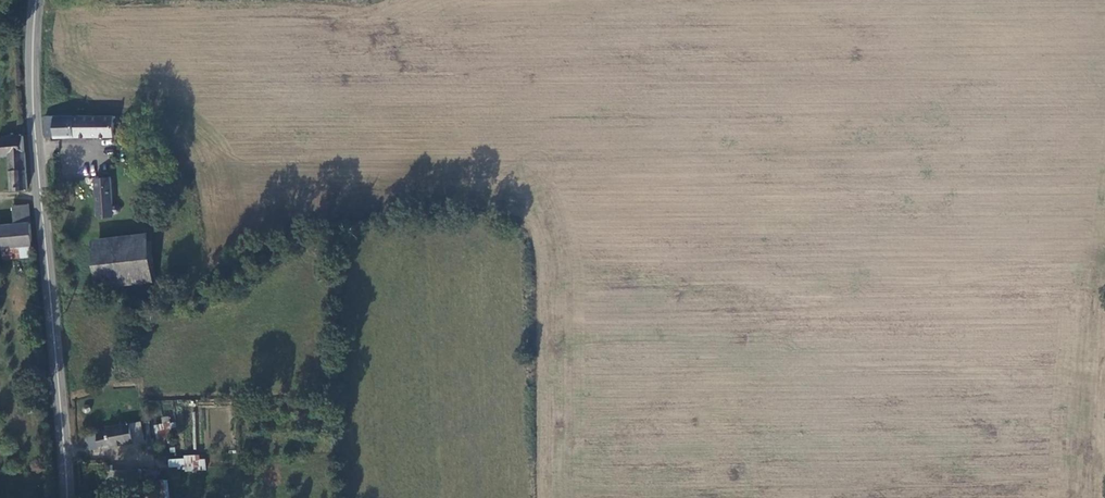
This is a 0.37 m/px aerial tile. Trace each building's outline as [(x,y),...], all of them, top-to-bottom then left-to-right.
[(114,135),(114,114),(44,115),(44,130),(45,136),(114,135)] [(27,187),(23,135),(0,138),(0,156),(9,156),(11,188),(27,187)] [(113,205),(112,206),(111,177),(95,178),(98,217),(113,216),(113,213),(113,214),(114,214),(115,214),(116,214),(117,214),(118,214),(119,214),(120,213),(121,212),(121,211),(121,210),(122,209),(121,209),(121,208),(121,207),(121,206),(120,206),(120,205),(119,205),(119,204),(118,204),(117,204),(116,204),(115,204),(114,204),(113,205)] [(31,243),(28,204),(13,205),(14,223),(0,224),(0,245),(1,245),(28,243),(31,243)] [(127,244),(127,246),(131,273),(132,282),(156,279),(152,241),(127,244)] [(2,256),(29,255),(28,243),(1,245),(2,256)] [(94,250),(98,277),(131,273),(127,246),(94,250)] [(88,404),(87,404),(85,404),(84,405),(83,407),(82,408),(82,410),(83,411),(85,413),(86,413),(88,413),(89,412),(91,411),(91,410),(92,408),(91,406),(90,405),(88,404)] [(141,422),(107,426),(108,431),(89,434),(91,450),(144,440),(141,422)] [(155,425),(158,438),(173,436),(171,422),(164,423),(155,425)] [(186,458),(171,459),(172,466),(184,466),(184,468),(187,468),(187,470),(207,469),(207,458),(200,459),(200,454),(186,455),(186,458)] [(124,480),(139,477),(147,478),(147,469),(139,469),(108,470),(108,481),(124,480)] [(147,478),(158,478),(158,474),(160,474),(161,470),(147,469),(147,478)] [(168,480),(155,481),(157,497),(170,497),(168,480)]
